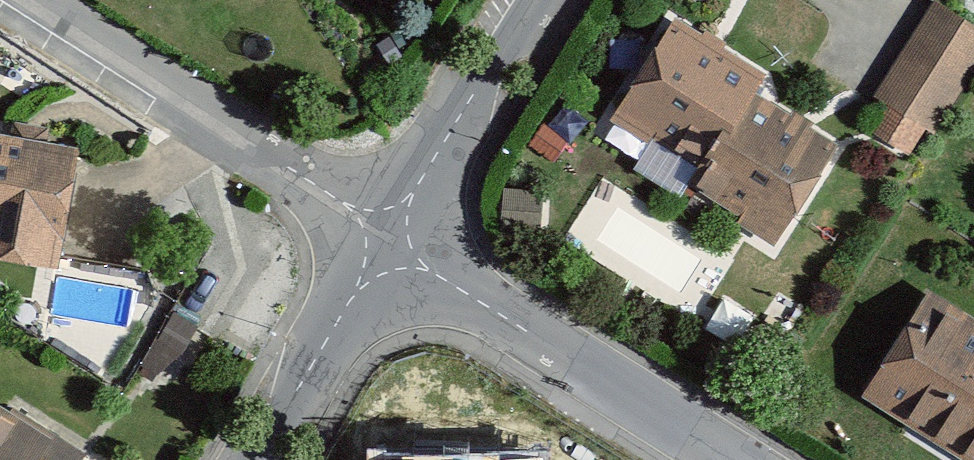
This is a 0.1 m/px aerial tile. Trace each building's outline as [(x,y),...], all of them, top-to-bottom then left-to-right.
[(931,10),(871,110),(884,116),(865,145),(907,167),(926,138),(938,144),(973,83),(973,34),(931,10)] [(767,88),(675,33),(617,130),(708,185),(756,105),(767,88)] [(838,158),(756,105),(708,185),(695,206),(775,257),(838,158)] [(0,148),(0,275),(58,285),(80,162),(0,148)] [(860,408),(943,459),(973,459),(973,329),(929,301),(860,408)] [(0,417),(0,459),(44,459),(51,448),(0,417)]
